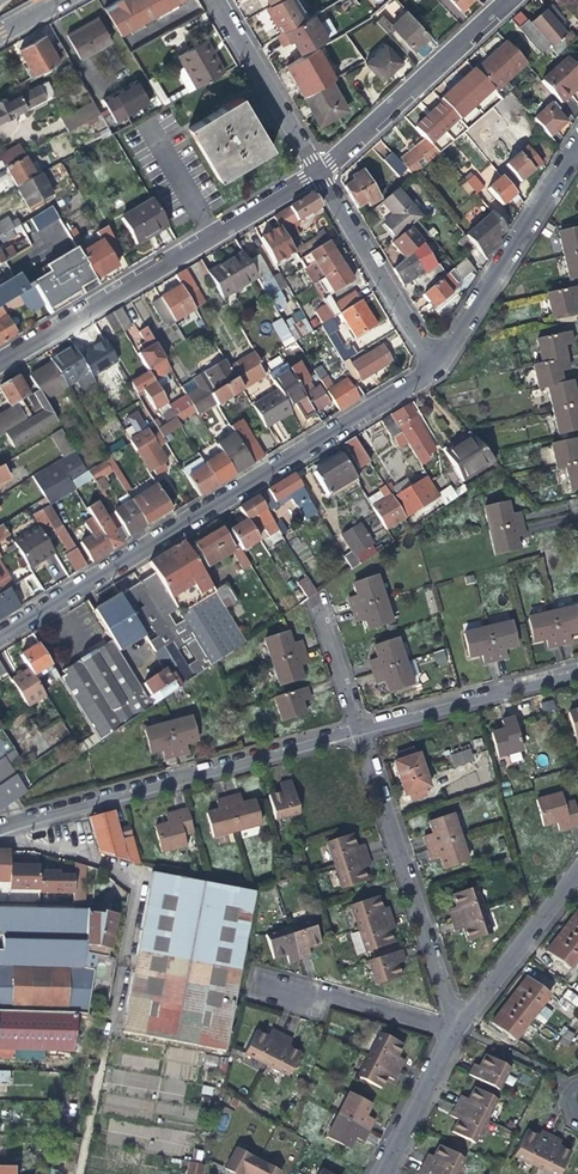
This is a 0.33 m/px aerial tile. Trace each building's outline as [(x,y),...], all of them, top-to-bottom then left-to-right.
[(113,2),(130,29),(143,22),(129,0),(117,0),(113,2)] [(146,0),(129,0),(143,22),(155,16),(146,0)] [(155,16),(168,8),(163,0),(146,0),(155,16)] [(179,0),(163,0),(168,8),(180,1),(179,0)] [(266,9),(280,35),(283,33),(306,19),(295,0),(280,0),(271,6),(266,9)] [(458,10),(466,2),(468,0),(449,0),(458,10)] [(130,29),(113,2),(108,5),(103,8),(119,35),(124,32),(130,29)] [(549,48),(551,50),(567,36),(559,27),(565,22),(552,8),(548,8),(538,17),(529,25),(542,40),(549,48)] [(280,35),(266,9),(255,15),(260,24),(270,41),(278,36),(280,35)] [(427,34),(404,9),(389,23),(411,47),(418,41),(427,34)] [(512,18),(519,26),(527,18),(520,11),(512,18)] [(303,33),(318,23),(313,15),(306,19),(283,33),(289,43),(293,41),(300,53),(311,47),(303,33)] [(109,41),(96,18),(86,23),(70,32),(65,35),(78,58),(82,56),(109,41)] [(540,55),(549,48),(542,40),(529,25),(528,24),(526,22),(518,30),(532,46),(540,55)] [(327,38),(318,23),(303,33),(311,47),(327,38)] [(284,46),(289,43),(283,33),(280,35),(278,36),(284,46)] [(569,35),(567,36),(551,50),(556,56),(561,51),(573,40),(569,35)] [(19,50),(28,67),(32,76),(57,62),(49,46),(43,36),(29,44),(19,50)] [(177,55),(183,66),(195,87),(197,85),(219,74),(214,64),(208,53),(211,51),(205,40),(177,55)] [(58,41),(49,46),(57,62),(66,57),(58,41)] [(503,80),(505,82),(523,65),(513,55),(503,45),(487,60),(474,72),(478,75),(492,90),(503,80)] [(299,89),(303,97),(331,81),(311,47),(284,62),(299,89)] [(367,64),(365,65),(380,81),(381,81),(390,72),(401,63),(386,47),(367,64)] [(223,72),(211,51),(208,53),(214,64),(219,74),(223,72)] [(574,65),(569,59),(542,83),(554,97),(561,104),(572,94),(570,92),(577,85),(577,69),(574,65)] [(185,92),(195,87),(183,66),(174,71),(183,89),(185,92)] [(28,78),(32,76),(28,67),(24,70),(28,78)] [(496,94),(474,72),(453,90),(440,101),(461,124),(496,94)] [(148,103),(135,80),(124,85),(113,91),(100,98),(92,102),(97,111),(98,113),(104,125),(148,103)] [(506,84),(505,82),(503,80),(492,90),(496,94),(506,84)] [(321,87),(303,97),(319,125),(329,119),(345,109),(346,108),(331,81),(323,86),(321,87)] [(36,87),(18,96),(24,108),(42,99),(36,87)] [(185,92),(183,89),(159,102),(161,105),(165,103),(185,92)] [(18,96),(13,99),(11,96),(4,99),(3,98),(0,99),(0,120),(9,116),(24,108),(18,96)] [(189,126),(196,138),(249,109),(242,97),(189,126)] [(66,131),(83,121),(91,117),(98,113),(97,111),(92,102),(91,101),(60,119),(62,124),(66,131)] [(461,124),(442,104),(427,117),(415,127),(425,137),(427,139),(438,152),(438,153),(439,153),(463,133),(466,130),(461,124)] [(534,120),(550,137),(559,129),(566,122),(550,105),(534,120)] [(258,124),(249,109),(196,138),(218,178),(271,148),(258,124)] [(104,125),(98,113),(91,117),(93,122),(100,134),(108,131),(104,125)] [(507,125),(498,114),(489,123),(498,133),(507,125)] [(85,127),(93,122),(91,117),(83,121),(85,127)] [(438,153),(438,152),(427,139),(425,137),(411,148),(397,161),(405,170),(411,176),(438,153)] [(541,163),(526,148),(504,165),(518,182),(525,177),(541,163)] [(397,161),(391,153),(382,161),(396,178),(405,170),(397,161)] [(11,178),(16,187),(33,177),(28,167),(24,159),(6,168),(11,178)] [(34,164),(28,167),(33,177),(38,174),(39,173),(34,164)] [(351,201),(355,209),(366,203),(368,206),(378,200),(362,171),(351,177),(353,181),(342,188),(351,201)] [(49,196),(38,174),(33,177),(16,187),(15,187),(20,196),(27,208),(49,196)] [(481,201),(475,194),(464,182),(459,176),(453,181),(465,196),(461,200),(454,192),(446,198),(447,203),(468,227),(482,214),(476,206),(481,201)] [(471,176),(464,182),(475,194),(481,188),(471,176)] [(515,195),(500,177),(486,189),(500,207),(506,202),(515,195)] [(388,196),(380,203),(389,213),(391,214),(381,223),(387,229),(395,239),(405,231),(415,221),(419,218),(395,190),(388,196)] [(309,214),(320,207),(314,197),(307,195),(292,204),(272,217),(278,227),(293,252),(297,259),(326,242),(321,233),(298,247),(292,237),(297,234),(292,224),(302,218),(304,221),(311,217),(309,214)] [(165,226),(151,201),(119,219),(133,244),(151,234),(165,226)] [(37,230),(60,219),(54,205),(30,217),(37,230)] [(506,229),(492,213),(465,238),(470,243),(474,248),(478,252),(483,258),(492,250),(489,248),(493,244),(498,240),(496,237),(506,229)] [(8,231),(17,227),(19,225),(15,220),(9,224),(6,219),(0,222),(0,236),(8,231)] [(428,236),(415,221),(405,231),(418,245),(428,236)] [(293,252),(278,227),(269,232),(258,239),(273,265),(293,252)] [(556,233),(561,255),(561,257),(563,263),(566,280),(577,277),(577,228),(556,233)] [(8,231),(0,236),(0,245),(12,238),(8,231)] [(403,258),(418,245),(405,231),(395,239),(390,243),(396,249),(403,258)] [(465,238),(464,236),(458,243),(464,251),(468,255),(471,251),(474,248),(470,243),(465,238)] [(99,240),(77,254),(79,257),(81,260),(93,280),(106,272),(115,267),(99,240)] [(332,253),(326,242),(297,259),(312,284),(340,267),(332,253)] [(420,244),(391,269),(396,277),(402,286),(411,281),(421,296),(438,281),(446,274),(452,269),(454,267),(447,260),(434,267),(420,244)] [(77,254),(74,249),(59,258),(44,267),(47,274),(42,277),(30,284),(33,289),(41,302),(47,312),(80,293),(78,290),(93,281),(93,280),(81,260),(79,257),(77,254)] [(222,299),(257,278),(246,260),(241,252),(225,261),(206,273),(222,299)] [(253,256),(246,260),(257,278),(277,313),(291,304),(282,292),(287,288),(280,274),(275,276),(272,278),(257,254),(253,256)] [(455,267),(454,267),(452,269),(460,278),(472,268),(464,258),(455,267)] [(47,274),(44,267),(39,270),(42,277),(47,274)] [(345,275),(340,267),(312,284),(332,317),(339,313),(358,301),(353,292),(333,304),(328,296),(350,283),(345,275)] [(184,269),(174,275),(186,295),(196,290),(192,283),(184,269)] [(18,298),(28,292),(18,276),(0,287),(0,308),(18,298)] [(97,287),(93,281),(78,290),(80,293),(82,296),(97,287)] [(449,295),(438,281),(421,296),(428,304),(431,307),(433,309),(449,295)] [(169,293),(159,299),(169,316),(173,322),(193,309),(179,287),(169,293)] [(547,293),(552,317),(577,312),(576,307),(575,299),(577,299),(577,287),(547,293)] [(41,302),(33,289),(28,292),(18,298),(22,306),(26,311),(41,302)] [(82,296),(80,293),(47,312),(49,316),(82,296)] [(1,315),(7,312),(8,314),(22,306),(18,298),(0,308),(0,314),(1,315)] [(160,322),(169,316),(159,299),(150,304),(160,322)] [(367,314),(358,301),(339,313),(354,338),(374,326),(367,314)] [(127,322),(119,308),(111,313),(119,326),(127,322)] [(120,328),(119,326),(111,313),(103,317),(113,332),(120,328)] [(0,314),(0,345),(6,341),(14,337),(1,315),(0,314)] [(283,321),(289,330),(294,339),(295,341),(311,331),(303,318),(299,321),(294,314),(283,321)] [(331,318),(320,325),(324,332),(343,363),(348,360),(356,355),(352,348),(346,351),(335,333),(339,331),(331,318)] [(80,331),(67,339),(71,346),(69,347),(74,354),(82,367),(90,362),(83,350),(102,339),(93,324),(80,331)] [(299,348),(324,332),(320,325),(312,330),(311,331),(295,341),(298,346),(299,348)] [(154,344),(145,328),(138,333),(141,338),(144,343),(139,346),(142,352),(137,355),(146,372),(165,360),(154,344)] [(284,345),(294,339),(289,330),(279,336),(284,345)] [(569,335),(568,331),(535,338),(538,348),(541,362),(565,356),(562,344),(571,342),(570,338),(569,335)] [(292,350),(298,346),(295,341),(289,345),(292,350)] [(351,364),(348,360),(343,363),(347,371),(355,384),(369,375),(374,372),(391,361),(387,353),(389,352),(384,345),(351,364)] [(92,383),(82,367),(74,354),(69,347),(59,353),(47,361),(49,364),(62,386),(64,385),(65,387),(74,381),(79,390),(92,383)] [(218,350),(224,360),(224,361),(230,358),(223,347),(218,350)] [(228,368),(235,379),(257,365),(261,363),(254,353),(241,360),(228,368)] [(565,357),(565,356),(541,362),(531,364),(537,387),(537,388),(546,386),(561,383),(558,370),(565,369),(567,368),(565,357)] [(270,369),(282,365),(279,357),(268,361),(270,369)] [(181,387),(187,398),(192,406),(210,395),(235,379),(228,368),(224,361),(224,360),(202,374),(181,387)] [(42,400),(65,387),(64,385),(62,386),(49,364),(39,370),(27,377),(29,379),(36,391),(42,400)] [(306,397),(300,388),(285,364),(268,374),(279,393),(282,399),(288,408),(297,402),(305,416),(308,414),(314,411),(306,397)] [(264,377),(257,365),(235,379),(242,391),(264,377)] [(353,403),(363,397),(357,386),(353,389),(347,379),(346,380),(334,388),(326,374),(325,374),(319,365),(312,369),(339,412),(353,403)] [(342,374),(346,380),(347,379),(353,389),(357,386),(355,384),(347,371),(342,374)] [(157,428),(158,430),(163,438),(180,427),(178,423),(174,417),(169,409),(148,374),(140,378),(130,384),(137,396),(142,393),(152,410),(156,408),(165,423),(157,428)] [(8,407),(11,406),(27,396),(17,379),(8,384),(0,389),(0,393),(8,407)] [(232,397),(242,391),(235,379),(210,395),(215,403),(217,406),(232,397)] [(311,381),(300,388),(306,397),(314,411),(315,413),(327,406),(332,403),(320,385),(316,388),(311,381)] [(570,381),(561,383),(546,386),(551,409),(577,403),(577,391),(575,392),(573,392),(570,381)] [(534,392),(536,398),(544,396),(543,390),(534,392)] [(42,400),(36,391),(31,394),(41,411),(46,408),(42,400)] [(292,415),(288,408),(282,399),(279,393),(253,409),(258,416),(266,430),(280,422),(292,415)] [(197,415),(215,403),(210,395),(192,406),(196,412),(197,415)] [(187,398),(169,409),(174,417),(192,406),(187,398)] [(551,409),(553,416),(557,433),(577,428),(577,403),(551,409)] [(3,434),(7,432),(21,423),(11,406),(8,407),(0,412),(0,436),(3,434)] [(178,423),(196,412),(192,406),(174,417),(178,423)] [(394,428),(398,434),(405,444),(408,449),(419,468),(428,463),(423,455),(431,450),(429,445),(405,406),(393,414),(387,417),(394,428)] [(7,432),(3,434),(8,442),(11,448),(55,421),(46,408),(41,411),(21,423),(7,432)] [(389,440),(392,438),(398,434),(394,428),(387,417),(378,423),(389,440)] [(73,451),(60,429),(53,433),(66,455),(73,451)] [(166,443),(163,438),(158,430),(151,435),(147,430),(130,441),(150,474),(154,472),(157,478),(163,474),(167,472),(164,466),(168,464),(158,448),(166,443)] [(439,448),(439,449),(460,483),(492,463),(483,452),(469,437),(466,432),(462,435),(441,447),(439,448)] [(405,444),(398,434),(392,438),(396,449),(405,444)] [(219,450),(221,454),(235,476),(242,471),(252,465),(243,450),(234,435),(216,445),(219,450)] [(366,462),(352,439),(344,444),(358,467),(366,462)] [(576,450),(575,445),(573,439),(548,444),(553,461),(554,467),(564,465),(577,461),(577,450),(576,450)] [(255,444),(243,450),(252,465),(263,458),(255,444)] [(196,454),(199,459),(216,487),(228,480),(235,476),(221,454),(209,461),(202,450),(196,454)] [(49,507),(75,491),(69,481),(85,471),(73,451),(66,455),(32,477),(44,498),(47,503),(49,507)] [(16,458),(1,467),(0,468),(0,483),(7,478),(6,476),(22,467),(16,458)] [(327,465),(324,461),(321,462),(318,464),(321,469),(310,476),(325,500),(353,482),(339,458),(327,465)] [(210,490),(216,487),(199,459),(182,469),(199,497),(210,490)] [(94,465),(87,469),(93,480),(101,493),(108,489),(101,478),(111,471),(105,461),(96,467),(94,465)] [(564,465),(570,489),(577,487),(577,461),(564,465)] [(75,491),(93,480),(87,469),(85,471),(69,481),(75,491)] [(315,515),(291,476),(274,486),(254,498),(265,515),(276,508),(274,504),(287,496),(293,506),(295,505),(304,521),(315,515)] [(425,477),(409,486),(394,495),(390,489),(387,484),(382,487),(402,519),(438,497),(425,477)] [(399,483),(390,489),(394,495),(409,486),(405,479),(399,483)] [(153,482),(128,498),(134,509),(144,525),(158,517),(170,509),(160,492),(153,482)] [(439,491),(444,504),(458,498),(452,485),(439,491)] [(384,530),(402,519),(382,487),(371,494),(366,498),(372,507),(370,509),(383,531),(384,530)] [(113,513),(121,527),(127,536),(135,531),(144,525),(134,509),(128,498),(126,495),(117,500),(121,508),(113,513)] [(267,537),(276,532),(275,531),(274,529),(269,521),(265,515),(254,498),(244,504),(236,509),(244,522),(251,533),(260,527),(267,537)] [(488,529),(521,522),(518,511),(508,512),(507,508),(506,501),(481,506),(487,530),(488,529)] [(85,567),(49,507),(47,503),(31,512),(45,535),(53,530),(54,533),(67,554),(65,555),(75,573),(85,567)] [(86,509),(92,519),(111,551),(129,540),(127,536),(121,527),(113,531),(96,503),(86,509)] [(101,557),(111,551),(92,519),(84,524),(91,536),(80,543),(91,563),(101,557)] [(251,533),(244,522),(236,527),(227,533),(238,550),(240,552),(257,542),(251,533)] [(523,533),(521,522),(488,529),(487,530),(492,553),(516,548),(515,542),(513,536),(523,533)] [(280,525),(274,529),(275,531),(276,532),(278,535),(280,538),(286,535),(280,525)] [(343,562),(349,570),(358,563),(357,562),(373,552),(357,527),(341,536),(353,555),(343,562)] [(22,559),(26,565),(28,569),(41,561),(52,554),(46,543),(38,529),(13,544),(15,548),(22,559)] [(241,571),(249,566),(240,552),(238,550),(233,553),(219,531),(208,538),(191,548),(204,570),(230,554),(241,571)] [(146,564),(153,575),(210,665),(216,661),(245,641),(223,608),(213,592),(187,554),(181,543),(163,554),(146,564)] [(2,593),(31,575),(28,569),(26,565),(0,581),(0,595),(2,593)] [(144,580),(136,585),(171,642),(192,677),(207,668),(210,665),(153,575),(144,580)] [(351,609),(384,599),(376,575),(352,582),(354,589),(356,594),(348,597),(351,609)] [(308,578),(297,583),(306,599),(315,593),(308,578)] [(223,584),(213,592),(223,608),(234,601),(223,584)] [(142,636),(145,641),(153,653),(171,642),(136,585),(127,591),(117,597),(142,636)] [(2,593),(0,595),(0,619),(13,611),(2,593)] [(142,636),(117,597),(106,604),(93,612),(111,641),(118,652),(142,636)] [(391,621),(384,599),(351,609),(355,620),(364,618),(365,621),(367,628),(391,621)] [(572,606),(569,607),(549,612),(557,644),(569,641),(566,632),(575,630),(577,629),(577,628),(572,606)] [(557,644),(549,612),(526,618),(532,641),(543,638),(546,647),(557,644)] [(514,645),(508,622),(502,624),(485,628),(493,660),(504,657),(502,648),(507,647),(514,645)] [(493,660),(485,628),(461,635),(467,658),(480,654),(482,663),(493,660)] [(267,663),(300,652),(297,641),(288,644),(286,637),(284,632),(260,640),(267,663)] [(368,660),(371,671),(404,661),(396,638),(373,645),(374,651),(377,658),(368,660)] [(58,678),(94,736),(98,742),(151,706),(147,699),(111,641),(92,652),(91,651),(84,656),(77,660),(77,661),(60,672),(62,676),(58,678)] [(143,683),(150,696),(157,692),(161,699),(192,677),(171,642),(153,653),(163,670),(143,683)] [(19,655),(27,668),(32,676),(39,671),(50,665),(37,644),(30,649),(19,655)] [(438,665),(448,661),(443,650),(433,654),(438,665)] [(304,664),(301,653),(300,652),(267,663),(267,664),(274,687),(299,679),(297,672),(295,667),(304,664)] [(411,683),(404,661),(371,671),(375,682),(384,679),(385,684),(387,691),(411,683)] [(43,694),(34,680),(32,676),(27,668),(18,673),(9,679),(17,691),(26,705),(43,694)] [(42,675),(39,671),(32,676),(34,680),(42,675)] [(303,687),(270,697),(278,721),(301,714),(298,702),(307,699),(305,693),(303,687)] [(150,696),(147,699),(151,706),(158,701),(161,699),(157,692),(150,696)] [(541,702),(542,711),(555,709),(553,700),(541,702)] [(577,737),(577,711),(574,712),(567,713),(574,737),(577,737)] [(194,741),(188,718),(164,724),(174,757),(185,754),(183,745),(188,743),(194,741)] [(66,740),(70,737),(59,719),(55,722),(66,740)] [(499,731),(490,733),(495,749),(497,757),(519,752),(521,751),(512,719),(505,721),(500,722),(502,730),(499,731)] [(174,757),(164,724),(141,731),(148,754),(156,752),(160,751),(162,760),(174,757)] [(0,731),(0,786),(15,775),(14,774),(9,766),(19,758),(0,731)] [(47,743),(54,738),(50,731),(43,736),(40,732),(20,745),(30,760),(50,747),(47,743)] [(81,754),(98,742),(94,736),(77,747),(81,754)] [(394,770),(398,781),(422,773),(417,755),(413,757),(411,750),(396,756),(397,762),(392,764),(394,770)] [(447,765),(451,764),(471,757),(469,751),(445,759),(447,765)] [(473,763),(471,757),(451,764),(453,770),(473,763)] [(427,789),(422,773),(398,781),(400,789),(403,797),(408,796),(409,802),(425,797),(423,790),(427,789)] [(15,775),(0,786),(0,809),(16,799),(26,791),(15,775)] [(275,819),(299,812),(290,781),(279,784),(281,792),(276,793),(269,795),(275,819)] [(558,794),(547,798),(534,801),(542,827),(545,826),(555,823),(557,832),(566,830),(577,826),(576,820),(571,804),(561,806),(558,794)] [(228,798),(236,831),(259,825),(253,801),(245,803),(241,805),(239,795),(228,798)] [(212,838),(236,831),(228,798),(216,801),(219,810),(213,812),(205,814),(212,838)] [(311,812),(319,810),(316,798),(308,800),(311,812)] [(182,835),(192,833),(186,810),(172,813),(164,816),(166,824),(153,828),(160,854),(185,847),(182,835)] [(120,840),(117,829),(112,811),(104,813),(89,817),(98,851),(131,866),(139,868),(130,837),(120,840)] [(452,817),(429,824),(431,831),(433,837),(425,840),(428,851),(431,861),(432,862),(441,859),(443,865),(444,871),(468,863),(464,851),(460,840),(452,817)] [(127,826),(117,829),(120,840),(130,837),(127,826)] [(368,865),(365,856),(361,844),(354,846),(351,839),(350,834),(325,842),(333,866),(340,889),(365,881),(362,873),(360,867),(368,865)] [(0,850),(0,880),(7,880),(7,888),(37,889),(38,872),(39,867),(19,866),(8,865),(9,851),(0,850)] [(72,879),(82,880),(82,866),(73,864),(72,878),(72,879)] [(71,895),(71,904),(76,904),(79,904),(82,904),(82,880),(72,879),(72,878),(64,878),(57,878),(57,874),(38,872),(37,889),(37,893),(71,895)] [(159,875),(147,873),(146,879),(144,892),(128,989),(121,1032),(224,1050),(243,936),(251,892),(159,875)] [(491,934),(483,910),(476,887),(451,895),(453,901),(455,908),(447,910),(451,921),(454,931),(462,929),(463,933),(466,942),(491,934)] [(376,897),(349,906),(356,928),(357,930),(361,941),(364,952),(391,944),(389,937),(388,933),(387,931),(392,929),(389,919),(389,918),(385,907),(380,909),(378,902),(376,897)] [(2,937),(84,938),(85,912),(85,904),(84,904),(82,904),(79,904),(76,904),(71,904),(58,904),(0,903),(0,937),(2,937)] [(84,938),(84,953),(109,954),(116,913),(106,911),(102,911),(101,914),(85,912),(84,938)] [(563,931),(577,941),(577,912),(572,920),(563,931)] [(288,928),(263,936),(266,946),(271,961),(277,959),(284,957),(286,964),(297,961),(300,960),(305,958),(307,957),(305,950),(314,947),(319,946),(311,921),(296,925),(288,928)] [(577,958),(577,941),(563,931),(554,943),(546,953),(568,971),(577,958)] [(10,1012),(10,1007),(65,1009),(64,1013),(76,1013),(76,1011),(83,967),(84,953),(84,938),(2,937),(1,942),(1,950),(0,950),(0,967),(11,968),(11,976),(11,987),(0,987),(0,1011),(10,1012)] [(403,961),(400,950),(367,960),(375,985),(400,976),(398,970),(395,963),(403,961)] [(93,968),(83,967),(76,1011),(86,1013),(93,968)] [(518,990),(509,1002),(531,1019),(549,996),(527,978),(518,990)] [(577,1016),(577,1005),(571,1000),(565,1007),(577,1016)] [(513,1042),(531,1019),(509,1002),(498,1016),(491,1025),(513,1042)] [(544,1006),(535,1017),(543,1023),(552,1012),(544,1006)] [(11,1060),(12,1050),(26,1051),(70,1052),(76,1013),(64,1013),(10,1012),(0,1011),(0,1060),(11,1060)] [(260,1034),(254,1031),(249,1040),(243,1053),(265,1064),(266,1065),(287,1076),(294,1063),(299,1053),(290,1049),(287,1047),(291,1040),(280,1034),(270,1029),(266,1037),(260,1034)] [(565,1032),(562,1038),(570,1043),(573,1037),(565,1032)] [(391,1082),(396,1072),(401,1061),(395,1058),(397,1055),(401,1046),(378,1034),(367,1057),(355,1079),(379,1091),(381,1085),(385,1079),(391,1082)] [(567,1048),(570,1043),(562,1038),(558,1043),(567,1048)] [(25,1060),(26,1051),(12,1050),(11,1060),(17,1060),(25,1060)] [(468,1076),(498,1092),(510,1068),(485,1055),(480,1064),(478,1068),(473,1066),(468,1076)] [(497,1101),(474,1090),(471,1096),(469,1100),(468,1101),(461,1098),(455,1108),(451,1118),(458,1121),(454,1128),(451,1135),(475,1146),(478,1139),(486,1124),(492,1112),(497,1101)] [(360,1102),(347,1095),(336,1117),(325,1138),(337,1144),(348,1150),(350,1145),(353,1139),(361,1143),(366,1133),(372,1122),(364,1117),(367,1112),(370,1107),(360,1102)] [(51,1102),(49,1116),(59,1117),(60,1112),(62,1103),(51,1102)] [(95,1116),(92,1128),(109,1132),(112,1118),(95,1115),(95,1116)] [(526,1129),(513,1155),(535,1165),(552,1173),(559,1173),(568,1157),(569,1153),(568,1152),(564,1150),(558,1147),(558,1146),(561,1140),(550,1135),(541,1130),(538,1136),(532,1132),(526,1129)] [(438,1147),(436,1151),(432,1158),(427,1156),(424,1161),(422,1166),(418,1173),(457,1173),(464,1160),(438,1147)] [(234,1149),(224,1169),(232,1173),(234,1173),(277,1173),(278,1173),(256,1160),(250,1158),(234,1149)] [(188,1162),(187,1162),(180,1161),(173,1160),(172,1167),(186,1170),(188,1162)] [(203,1165),(188,1162),(186,1173),(201,1173),(203,1165)]
